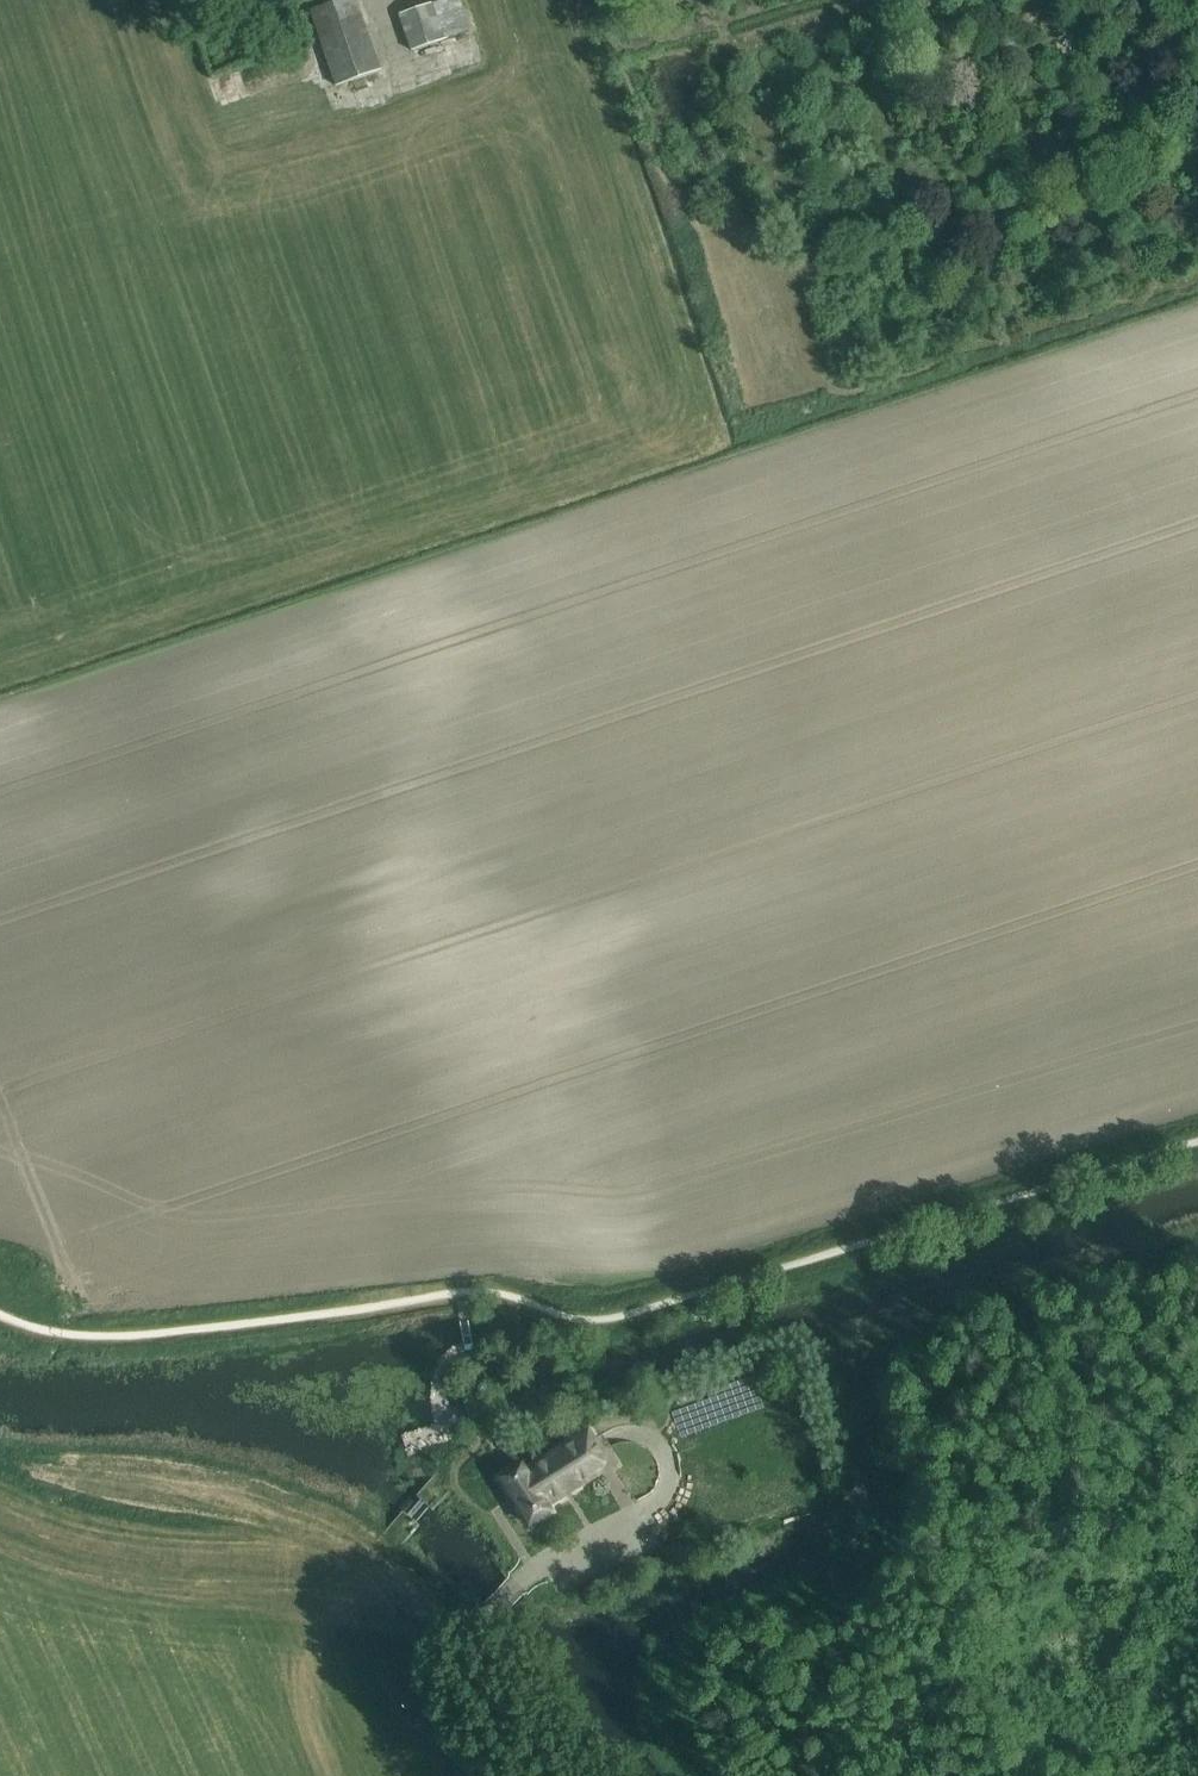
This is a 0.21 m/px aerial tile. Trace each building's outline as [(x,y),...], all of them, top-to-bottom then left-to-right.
[(412,53),(472,32),(461,0),(445,0),(399,16),(412,53)] [(695,1400),(691,1389),(673,1395),(677,1406),(695,1400)] [(528,1522),(550,1509),(547,1504),(595,1476),(588,1464),(604,1455),(589,1429),(525,1467),(522,1462),(500,1475),(528,1522)]
